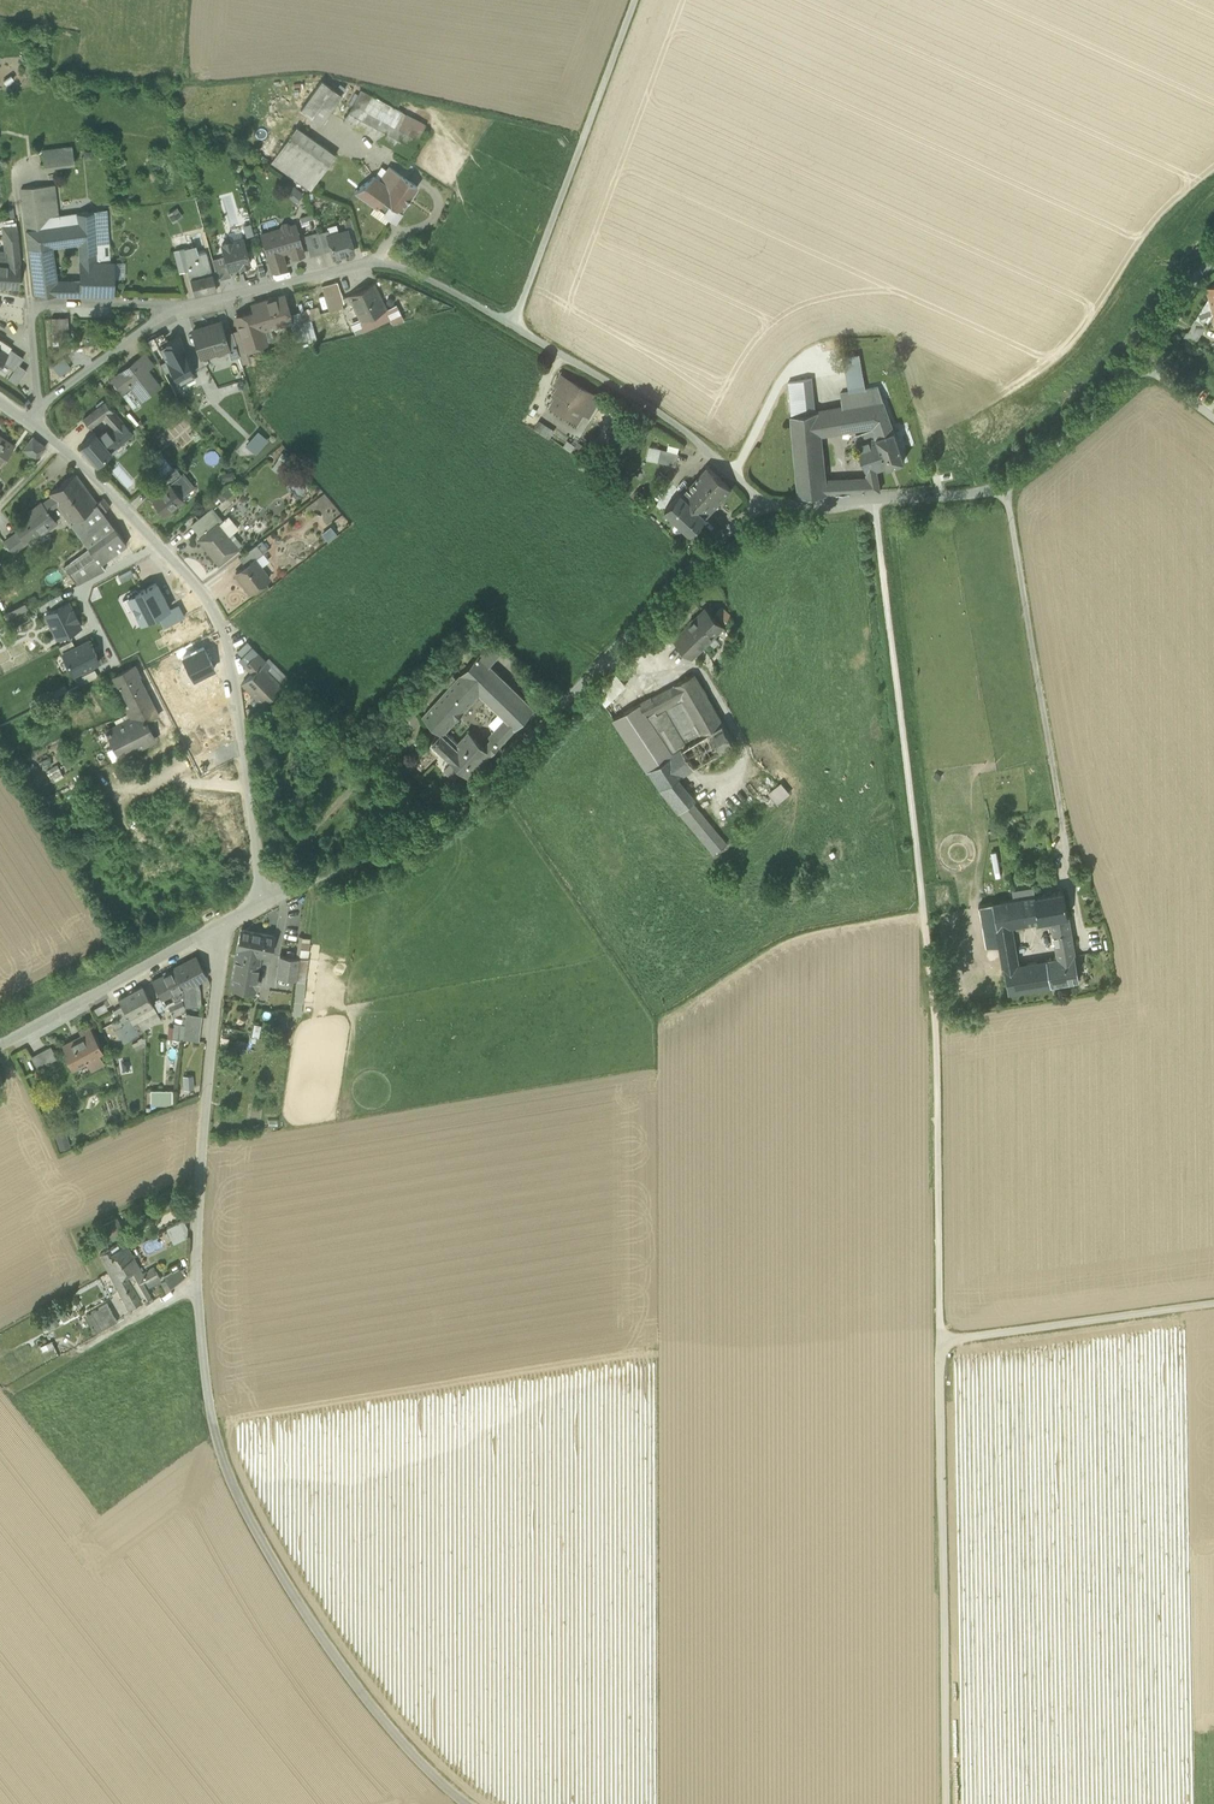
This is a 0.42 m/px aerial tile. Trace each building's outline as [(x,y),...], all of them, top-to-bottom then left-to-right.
[(300,109),(320,123),(341,94),(321,80),(300,109)] [(344,120),(408,155),(424,126),(360,91),(344,120)] [(305,186),(310,189),(335,154),(296,126),(271,162),(294,178),(305,186)] [(42,150),(44,165),(73,161),(71,146),(42,150)] [(354,191),(377,207),(400,174),(389,166),(380,178),(381,181),(374,176),(354,191)] [(417,186),(400,174),(377,207),(394,219),(417,186)] [(24,215),(26,230),(59,225),(58,216),(54,184),(21,188),(24,215)] [(96,262),(110,262),(107,209),(93,211),(94,220),(96,262)] [(58,216),(59,225),(68,224),(77,222),(94,220),(93,211),(58,216)] [(80,262),(96,262),(94,220),(77,222),(78,243),(80,262)] [(68,224),(70,244),(78,243),(77,222),(68,224)] [(26,230),(29,249),(52,246),(70,244),(68,224),(59,225),(26,230)] [(291,250),(293,258),(303,255),(294,225),(289,227),(288,225),(287,224),(282,225),(281,227),(282,229),(261,234),(268,257),(282,253),(291,250)] [(17,263),(21,263),(17,227),(3,228),(6,252),(7,263),(17,263)] [(354,228),(347,230),(350,242),(358,240),(354,228)] [(320,240),(324,252),(331,250),(327,236),(329,235),(328,230),(318,233),(320,240)] [(331,250),(333,257),(343,254),(343,255),(353,252),(350,242),(347,230),(329,235),(327,236),(331,250)] [(304,237),(307,246),(314,244),(314,242),(320,240),(318,233),(304,237)] [(225,256),(229,270),(230,270),(230,269),(240,266),(240,267),(249,264),(242,239),(231,242),(231,241),(230,241),(228,240),(224,241),(224,243),(223,243),(223,244),(221,244),(225,256)] [(314,244),(307,246),(310,256),(324,252),(320,240),(314,242),(314,244)] [(56,284),(52,246),(29,249),(34,294),(58,295),(56,284)] [(216,290),(212,274),(206,252),(194,255),(192,247),(184,249),(189,269),(187,270),(190,279),(194,295),(216,290)] [(174,251),(179,272),(187,270),(189,269),(184,249),(174,251)] [(268,257),(272,271),(286,268),(282,253),(268,257)] [(212,259),(218,280),(231,277),(229,270),(225,256),(212,259)] [(113,262),(113,278),(125,278),(125,261),(113,261),(113,262)] [(82,295),(113,295),(113,278),(113,262),(110,262),(96,262),(80,262),(81,281),(82,295)] [(7,266),(0,265),(0,285),(17,286),(17,263),(7,263),(7,266)] [(256,264),(260,276),(265,275),(262,263),(256,264)] [(71,295),(82,295),(81,281),(71,282),(71,295)] [(322,286),(329,311),(345,307),(342,298),(337,281),(322,286)] [(71,295),(71,282),(62,283),(62,295),(71,295)] [(359,319),(360,322),(385,310),(387,310),(387,309),(374,283),(347,296),(351,303),(359,319)] [(253,304),(255,311),(261,330),(262,330),(270,327),(290,321),(291,321),(289,314),(283,296),(253,304)] [(342,298),(345,307),(351,303),(347,296),(342,298)] [(1213,314),(1213,309),(1210,296),(1195,318),(1206,325),(1213,314)] [(387,310),(385,310),(390,319),(392,324),(403,321),(402,321),(404,320),(403,317),(402,318),(395,305),(387,309),(387,310)] [(365,331),(390,319),(385,310),(360,322),(365,331)] [(266,343),(262,330),(261,330),(255,311),(236,317),(235,319),(239,330),(245,349),(266,343)] [(290,321),(296,343),(307,340),(299,312),(289,314),(291,321),(290,321)] [(52,319),(53,333),(69,332),(67,318),(52,319)] [(1195,342),(1206,325),(1195,318),(1183,335),(1195,342)] [(355,333),(365,331),(360,322),(359,319),(350,323),(355,333)] [(193,330),(199,352),(214,347),(216,351),(227,348),(228,348),(224,334),(220,322),(193,330)] [(270,327),(262,330),(266,343),(274,340),(270,327)] [(239,330),(232,332),(240,356),(242,363),(248,360),(245,349),(239,330)] [(227,348),(230,359),(240,356),(232,332),(224,334),(228,348),(227,348)] [(147,341),(152,350),(159,347),(158,346),(164,343),(160,334),(147,341)] [(164,343),(158,346),(159,347),(166,360),(171,370),(178,382),(194,374),(187,361),(179,335),(164,343)] [(8,351),(10,348),(12,345),(0,337),(0,346),(8,351)] [(3,362),(9,352),(8,351),(0,346),(0,366),(3,362)] [(201,356),(216,351),(214,347),(199,352),(201,356)] [(3,362),(14,369),(15,371),(20,364),(24,357),(10,348),(8,351),(9,352),(3,362)] [(144,355),(138,360),(145,369),(151,365),(144,355)] [(130,385),(141,399),(158,386),(145,369),(138,360),(113,379),(122,391),(130,385)] [(166,360),(160,364),(165,373),(171,370),(166,360)] [(845,362),(849,387),(861,385),(857,360),(845,362)] [(27,369),(20,364),(15,371),(14,369),(8,378),(17,384),(27,369)] [(553,406),(566,414),(572,405),(582,411),(588,402),(594,406),(598,399),(561,377),(559,382),(565,385),(562,390),(553,406)] [(788,382),(792,416),(817,411),(813,378),(788,382)] [(565,385),(559,382),(556,387),(562,390),(565,385)] [(841,393),(843,406),(883,399),(879,386),(841,393)] [(22,404),(27,409),(32,405),(27,399),(22,404)] [(894,430),(883,399),(843,406),(827,409),(831,433),(872,425),(873,429),(875,428),(877,436),(894,430)] [(83,419),(90,428),(104,418),(113,412),(105,402),(83,419)] [(588,402),(582,411),(589,415),(594,406),(588,402)] [(577,420),(582,411),(572,405),(566,414),(577,420)] [(827,409),(818,411),(821,434),(831,433),(827,409)] [(800,495),(826,493),(825,480),(821,434),(818,411),(817,411),(792,416),(800,495)] [(104,418),(115,431),(124,423),(113,412),(104,418)] [(539,420),(534,429),(549,436),(553,427),(539,420)] [(102,441),(111,452),(132,433),(124,423),(115,431),(102,441)] [(256,453),(269,439),(259,429),(245,443),(256,453)] [(856,443),(867,473),(877,470),(905,460),(894,430),(877,436),(856,443)] [(81,446),(97,464),(111,452),(102,441),(95,434),(81,446)] [(14,446),(0,436),(0,466),(14,446)] [(23,449),(35,459),(45,447),(33,437),(23,449)] [(668,445),(667,451),(677,453),(679,448),(668,445)] [(660,449),(649,446),(646,459),(657,462),(660,449)] [(277,459),(271,467),(281,473),(291,458),(275,447),(270,454),(277,459)] [(660,449),(657,462),(674,466),(677,453),(667,451),(660,449)] [(161,477),(167,484),(169,483),(170,483),(180,474),(180,473),(174,467),(161,477)] [(690,486),(687,484),(682,489),(682,488),(680,491),(681,492),(706,515),(731,488),(708,467),(690,486)] [(869,477),(847,479),(848,492),(880,490),(877,470),(867,473),(869,477)] [(180,474),(170,483),(181,497),(194,487),(182,472),(180,473),(180,474)] [(49,493),(52,497),(56,503),(70,523),(97,504),(97,503),(75,474),(49,493)] [(826,493),(839,492),(838,479),(825,480),(826,493)] [(847,479),(838,479),(839,492),(848,492),(847,479)] [(678,485),(682,488),(682,489),(687,484),(683,480),(678,485)] [(183,500),(181,497),(170,483),(169,483),(167,484),(150,498),(164,515),(183,500)] [(690,532),(706,515),(681,492),(665,509),(690,532)] [(52,497),(42,504),(47,510),(56,503),(52,497)] [(97,504),(103,512),(110,507),(103,498),(97,503),(97,504)] [(56,523),(47,510),(42,504),(41,502),(12,523),(15,528),(25,542),(40,530),(38,528),(43,525),(47,530),(56,523)] [(70,523),(88,548),(101,563),(127,544),(103,512),(97,504),(70,523)] [(191,526),(200,537),(217,524),(222,520),(213,508),(191,526)] [(237,548),(226,534),(217,524),(200,537),(199,539),(218,563),(237,548)] [(322,532),(328,540),(337,533),(331,525),(322,532)] [(25,542),(15,528),(2,538),(12,552),(25,542)] [(230,531),(226,534),(237,548),(241,545),(230,531)] [(239,557),(245,565),(253,559),(254,559),(262,553),(256,544),(239,557)] [(105,569),(101,563),(88,548),(63,566),(72,578),(77,584),(77,585),(91,577),(105,569)] [(235,573),(250,592),(268,578),(254,559),(253,559),(245,565),(235,573)] [(60,581),(65,590),(77,584),(72,578),(68,580),(67,578),(60,581)] [(158,614),(169,609),(155,583),(128,597),(133,606),(141,623),(158,614)] [(60,594),(47,601),(50,607),(63,600),(60,594)] [(122,600),(127,609),(133,606),(128,597),(122,600)] [(67,602),(46,613),(58,638),(79,627),(76,619),(78,618),(73,609),(71,610),(67,602)] [(169,609),(158,614),(165,627),(184,617),(177,604),(169,609)] [(691,656),(692,658),(724,625),(706,607),(674,639),(676,641),(679,638),(694,653),(691,656)] [(679,638),(676,641),(691,656),(694,653),(679,638)] [(59,647),(62,653),(75,647),(72,640),(59,647)] [(88,640),(62,653),(73,675),(99,661),(95,654),(96,653),(93,647),(92,647),(88,640)] [(174,652),(178,660),(182,658),(195,651),(191,643),(174,652)] [(477,656),(489,666),(500,654),(489,644),(477,656)] [(195,651),(182,658),(193,679),(214,669),(203,647),(195,651)] [(243,665),(251,673),(259,665),(261,667),(265,662),(255,653),(250,648),(242,657),(246,662),(243,665)] [(477,656),(459,676),(479,694),(500,715),(515,728),(533,708),(489,666),(477,656)] [(241,684),(262,704),(280,686),(261,667),(259,665),(251,673),(241,684)] [(158,715),(149,697),(145,699),(134,678),(138,676),(133,666),(106,680),(112,691),(121,687),(135,714),(116,724),(118,727),(110,731),(109,730),(106,732),(107,734),(108,734),(114,746),(120,758),(144,745),(142,742),(151,738),(153,736),(152,733),(146,722),(158,715)] [(94,669),(82,676),(85,682),(98,676),(94,669)] [(616,674),(597,695),(606,708),(626,686),(616,674)] [(652,697),(648,699),(658,713),(683,699),(695,719),(692,721),(695,725),(697,723),(704,735),(722,724),(695,674),(652,698),(652,697)] [(445,731),(479,694),(459,676),(422,716),(441,733),(442,734),(445,731)] [(648,699),(640,704),(649,718),(658,713),(648,699)] [(614,719),(661,788),(677,778),(682,775),(671,757),(674,755),(673,754),(649,718),(640,704),(614,719)] [(500,715),(477,739),(492,753),(515,728),(500,715)] [(683,748),(694,767),(733,743),(722,724),(704,735),(683,748)] [(432,743),(469,778),(492,753),(477,739),(469,732),(458,743),(445,731),(442,734),(441,733),(432,743)] [(112,762),(120,758),(114,746),(106,750),(112,762)] [(683,748),(673,754),(674,755),(671,757),(682,775),(694,767),(683,748)] [(46,770),(53,780),(63,774),(57,763),(46,770)] [(661,788),(681,813),(693,803),(696,801),(677,778),(661,788)] [(778,804),(791,793),(782,781),(769,792),(778,804)] [(727,844),(693,803),(681,813),(714,854),(727,844)] [(996,851),(991,852),(996,876),(1002,875),(996,851)] [(1035,896),(1039,921),(1052,918),(1067,916),(1063,891),(1035,896)] [(1035,896),(993,903),(1001,944),(1002,952),(1014,950),(1010,926),(1039,921),(1035,896)] [(986,947),(1001,944),(993,903),(979,906),(986,947)] [(1052,918),(1057,948),(1073,946),(1067,916),(1052,918)] [(231,985),(254,989),(261,952),(270,954),(274,937),(241,931),(231,985)] [(1074,955),(1073,946),(1057,948),(1059,957),(1074,955)] [(1017,965),(1014,950),(1002,952),(1005,967),(1017,965)] [(277,977),(296,980),(299,958),(280,955),(277,977)] [(1059,957),(1046,960),(1051,985),(1079,980),(1074,955),(1059,957)] [(197,957),(174,969),(184,988),(197,981),(206,976),(197,957)] [(1009,993),(1051,985),(1046,960),(1017,965),(1005,967),(1009,993)] [(183,988),(184,988),(174,969),(152,981),(161,1000),(172,994),(183,988)] [(184,988),(183,988),(184,999),(185,999),(189,1011),(205,1004),(197,981),(184,988)] [(138,1022),(143,1030),(144,1029),(161,1020),(152,1006),(142,986),(118,999),(122,1006),(129,1018),(141,1012),(144,1017),(138,1021),(138,1022)] [(182,999),(184,999),(183,988),(172,994),(176,1001),(181,998),(182,999)] [(168,1006),(172,1018),(178,1015),(177,1012),(185,1008),(182,999),(181,998),(176,1001),(168,1005),(168,1006)] [(107,1008),(104,1002),(93,1008),(96,1014),(107,1008)] [(118,1019),(120,1023),(121,1023),(129,1018),(122,1006),(113,1010),(118,1019)] [(141,1012),(129,1018),(132,1025),(138,1022),(138,1021),(144,1017),(141,1012)] [(184,1035),(198,1037),(200,1019),(186,1018),(184,1035)] [(111,1023),(115,1029),(122,1025),(121,1023),(120,1023),(118,1019),(111,1023)] [(254,1023),(252,1034),(258,1035),(260,1024),(254,1023)] [(86,1062),(91,1072),(104,1065),(98,1053),(102,1051),(89,1026),(79,1032),(82,1037),(71,1043),(70,1041),(62,1046),(67,1053),(64,1055),(72,1069),(86,1062)] [(132,1044),(135,1051),(145,1046),(145,1038),(132,1044)] [(245,1051),(247,1040),(236,1039),(234,1049),(245,1051)] [(31,1057),(37,1069),(49,1062),(48,1060),(55,1056),(50,1046),(31,1057)] [(193,1074),(182,1075),(183,1089),(194,1088),(193,1074)] [(172,1102),(172,1091),(150,1090),(150,1102),(172,1102)] [(67,1131),(55,1134),(59,1149),(71,1146),(67,1131)] [(102,1225),(108,1237),(123,1230),(117,1218),(102,1225)] [(182,1220),(167,1228),(174,1242),(185,1236),(186,1228),(182,1220)] [(123,1230),(108,1237),(110,1239),(124,1232),(123,1230)] [(99,1255),(108,1272),(121,1265),(133,1258),(127,1246),(120,1250),(117,1245),(111,1248),(99,1255)] [(133,1258),(121,1265),(128,1276),(128,1275),(143,1301),(151,1297),(142,1282),(145,1280),(148,1287),(160,1280),(154,1268),(143,1274),(133,1258)] [(126,1277),(128,1276),(121,1265),(108,1272),(128,1311),(140,1303),(126,1277)] [(180,1270),(175,1273),(179,1281),(184,1278),(180,1270)] [(170,1289),(179,1281),(175,1273),(164,1279),(166,1282),(170,1289)] [(170,1290),(170,1289),(166,1282),(161,1284),(166,1293),(170,1290)] [(143,1301),(146,1306),(153,1301),(151,1297),(143,1301)] [(86,1316),(96,1333),(117,1321),(107,1304),(86,1316)] [(39,1321),(44,1332),(50,1329),(45,1319),(39,1321)]
